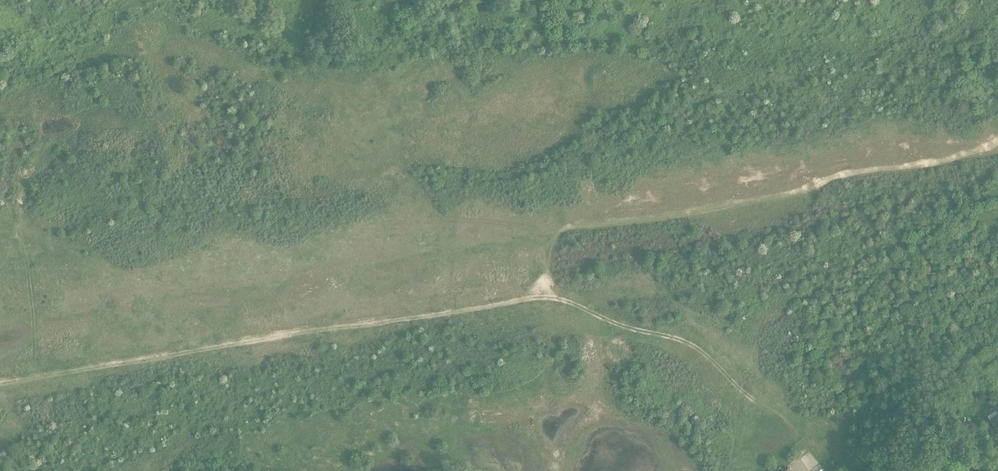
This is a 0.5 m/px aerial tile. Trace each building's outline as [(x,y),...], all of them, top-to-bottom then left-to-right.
[(997,431),(997,413),(989,419),(997,431)]
